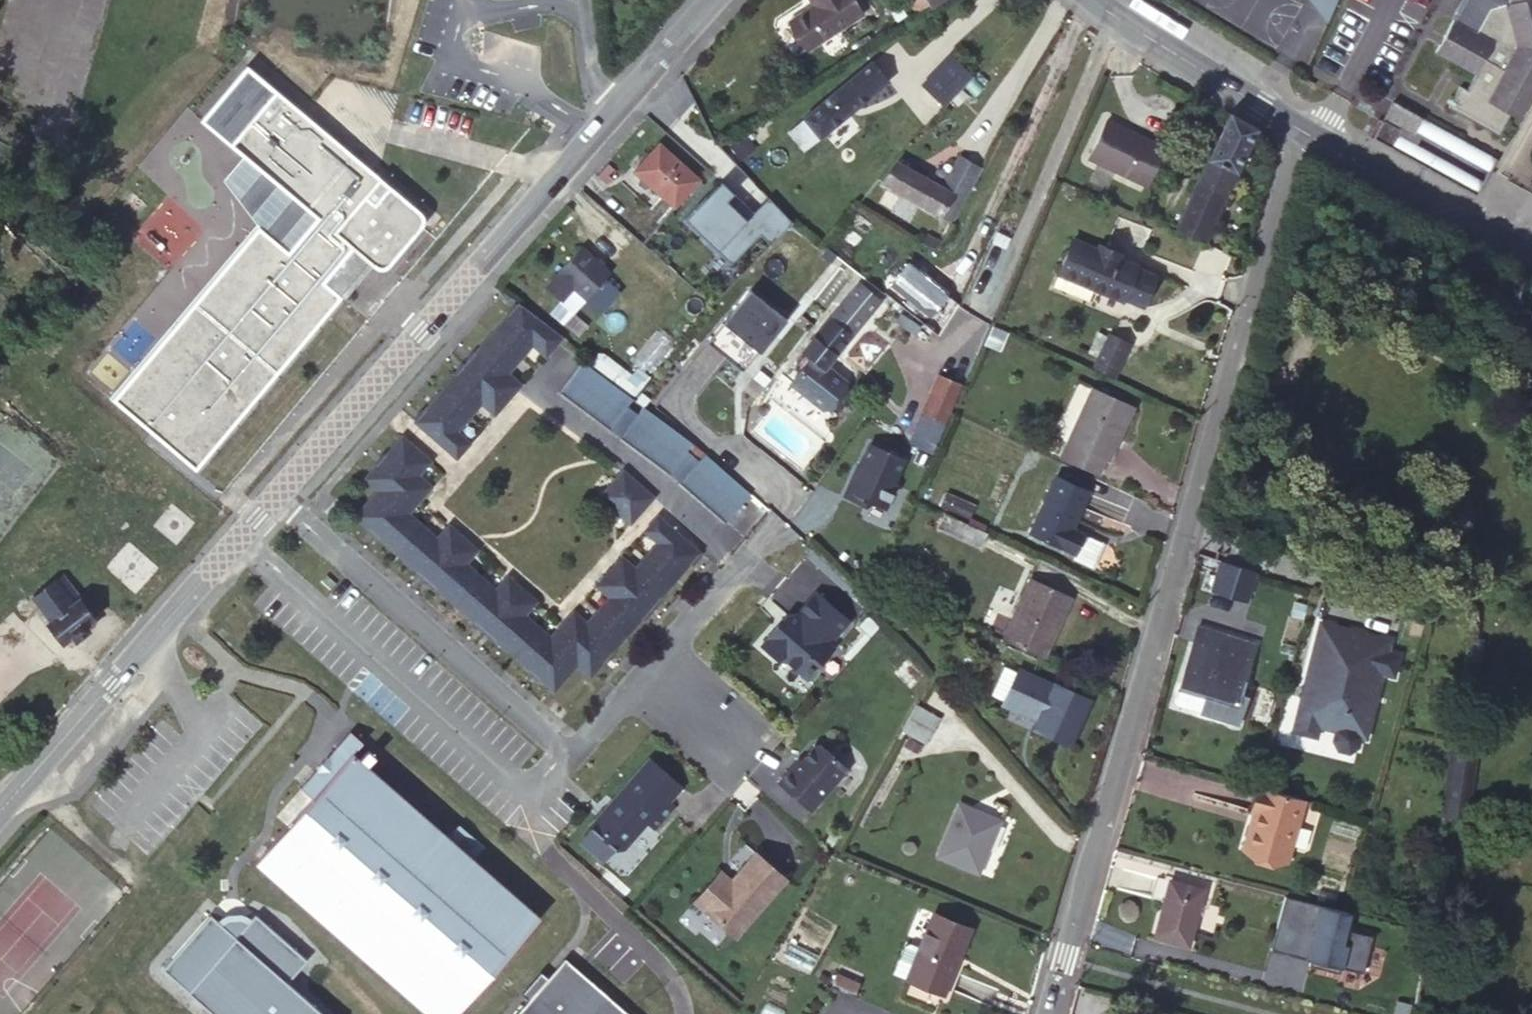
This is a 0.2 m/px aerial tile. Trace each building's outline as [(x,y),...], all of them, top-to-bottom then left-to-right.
[(786,21),(804,49),(860,14),(851,0),(809,0),(812,5),(786,21)] [(917,12),(930,3),(932,6),(941,0),(910,0),(917,12)] [(1305,0),(1331,13),(1336,0),(1304,0),(1305,0)] [(1331,13),(1305,0),(1324,26),(1331,13)] [(1509,3),(1489,8),(1476,30),(1452,18),(1434,51),(1475,73),(1483,58),(1503,68),(1486,101),(1519,118),(1531,93),(1531,0),(1518,0),(1509,3)] [(1452,18),(1476,30),(1489,8),(1509,3),(1509,0),(1461,0),(1452,18)] [(971,79),(950,59),(924,86),(945,107),(971,79)] [(874,62),(805,119),(820,137),(890,80),(874,62)] [(111,398),(197,471),(343,299),(326,284),(354,251),(371,266),(373,267),(375,268),(377,268),(379,269),(381,268),(383,268),(384,267),(386,266),(388,263),(418,228),(419,226),(421,224),(421,223),(422,221),(422,219),(422,218),(421,216),(420,214),(420,213),(419,212),(418,211),(245,65),(199,120),(241,156),(315,218),(286,251),(257,226),(111,398)] [(1416,132),(1424,118),(1393,100),(1384,115),(1416,132)] [(1205,243),(1257,128),(1231,112),(1176,231),(1205,243)] [(1396,131),(1388,146),(1476,195),(1490,170),(1496,158),(1424,118),(1416,132),(1384,115),(1381,122),(1396,131)] [(1106,119),(1088,158),(1141,183),(1159,144),(1106,119)] [(1378,122),(1370,136),(1388,146),(1396,131),(1381,122),(1378,122)] [(644,159),(634,170),(674,207),(699,179),(659,142),(644,159)] [(1147,186),(1166,147),(1159,144),(1141,183),(1147,186)] [(628,165),(634,170),(644,159),(638,153),(628,165)] [(257,226),(286,251),(315,218),(241,156),(221,179),(257,226)] [(954,221),(983,169),(961,157),(943,188),(897,162),(882,181),(954,221)] [(771,241),(790,219),(766,196),(752,210),(739,199),(736,203),(728,196),(731,192),(718,181),(684,221),(732,262),(759,231),(771,241)] [(731,192),(728,196),(736,203),(739,199),(731,192)] [(927,234),(922,243),(935,249),(939,241),(927,234)] [(1072,238),(1058,271),(1093,286),(1122,299),(1123,297),(1136,269),(1136,267),(1118,259),(1120,253),(1100,244),(1098,250),(1072,238)] [(581,246),(545,287),(560,301),(573,287),(601,311),(618,292),(604,279),(610,272),(581,246)] [(940,333),(959,305),(908,263),(891,285),(890,284),(884,291),(940,333)] [(1157,278),(1136,269),(1123,297),(1144,305),(1157,278)] [(1093,286),(1058,271),(1051,286),(1087,301),(1093,286)] [(801,351),(809,358),(823,369),(825,367),(880,299),(865,286),(868,282),(863,277),(801,351)] [(786,318),(750,289),(708,341),(742,369),(757,350),(759,352),(786,318)] [(939,335),(940,333),(884,291),(883,292),(939,335)] [(545,356),(562,337),(518,302),(491,333),(519,358),(532,344),(545,356)] [(895,321),(914,335),(920,326),(901,313),(895,321)] [(519,358),(491,333),(465,362),(507,399),(520,384),(507,373),(519,358)] [(1130,345),(1109,335),(1094,366),(1115,377),(1130,345)] [(803,366),(835,394),(844,383),(825,367),(823,369),(809,358),(803,366)] [(507,399),(465,362),(439,391),(468,416),(480,402),(494,414),(507,399)] [(632,399),(583,362),(560,391),(610,428),(632,399)] [(823,408),(835,394),(803,366),(791,381),(823,408)] [(921,412),(922,412),(943,421),(945,422),(961,384),(937,374),(921,412)] [(1068,441),(1110,460),(1116,445),(1112,443),(1123,418),(1128,420),(1134,406),(1093,387),(1068,441)] [(439,391),(414,421),(455,457),(468,442),(455,431),(468,416),(439,391)] [(691,444),(643,407),(621,437),(669,474),(691,444)] [(943,421),(922,412),(913,434),(925,439),(928,433),(930,434),(940,430),(943,421)] [(378,467),(369,477),(383,490),(392,497),(402,485),(419,499),(430,486),(417,474),(429,461),(401,435),(376,464),(378,467)] [(603,457),(581,439),(577,445),(595,459),(617,475),(621,470),(603,457)] [(871,441),(846,493),(866,502),(868,498),(887,506),(897,482),(895,481),(906,457),(871,441)] [(1060,460),(1101,479),(1110,460),(1068,441),(1060,460)] [(749,493),(704,452),(680,480),(725,521),(749,493)] [(378,467),(376,464),(366,475),(369,477),(378,467)] [(652,496),(622,469),(621,470),(617,475),(599,496),(629,522),(652,496)] [(1076,553),(1085,533),(1072,527),(1089,491),(1055,475),(1030,532),(1076,553)] [(392,497),(383,490),(360,516),(371,525),(368,528),(397,553),(421,524),(407,512),(419,499),(402,485),(392,497)] [(981,546),(988,531),(945,511),(938,527),(981,546)] [(656,541),(645,554),(673,579),(698,551),(656,515),(643,529),(656,541)] [(371,525),(360,516),(358,519),(368,528),(371,525)] [(436,537),(421,524),(397,553),(425,578),(462,537),(447,524),(436,537)] [(1103,541),(1085,533),(1076,553),(1073,558),(1091,566),(1103,541)] [(462,537),(425,578),(455,604),(479,576),(464,563),(476,549),(462,537)] [(620,556),(608,570),(649,606),(673,579),(645,554),(633,567),(620,556)] [(1256,571),(1221,561),(1212,590),(1247,601),(1256,571)] [(608,595),(596,608),(625,634),(649,606),(608,570),(595,584),(608,595)] [(63,574),(33,597),(50,619),(46,621),(61,641),(71,634),(74,638),(86,629),(84,625),(92,619),(78,598),(79,597),(63,574)] [(327,574),(320,582),(330,590),(336,583),(327,574)] [(494,589),(479,576),(455,604),(484,629),(520,588),(506,576),(494,589)] [(1004,638),(1044,656),(1071,595),(1032,577),(1004,638)] [(535,601),(520,588),(484,629),(513,656),(538,627),(523,614),(535,601)] [(777,625),(761,644),(779,660),(782,656),(800,672),(811,658),(818,664),(833,647),(829,643),(849,621),(816,592),(796,615),(794,614),(787,614),(782,619),(784,621),(781,625),(777,625)] [(1305,605),(1295,603),(1292,615),(1302,618),(1305,605)] [(572,610),(560,623),(575,636),(564,648),(575,657),(588,669),(598,659),(601,661),(625,634),(596,608),(585,622),(572,610)] [(879,624),(868,614),(860,623),(871,633),(879,624)] [(1322,619),(1313,651),(1323,654),(1332,622),(1322,619)] [(1300,696),(1291,726),(1314,732),(1317,723),(1334,728),(1331,737),(1336,746),(1347,749),(1356,744),(1358,735),(1364,736),(1382,672),(1394,675),(1400,653),(1388,650),(1392,639),(1332,622),(1323,654),(1313,651),(1303,685),(1317,690),(1314,700),(1300,696)] [(549,636),(538,627),(513,656),(539,677),(541,675),(552,684),(575,657),(564,648),(575,636),(560,623),(549,636)] [(1198,626),(1181,685),(1207,693),(1202,712),(1237,723),(1247,688),(1241,686),(1254,643),(1198,626)] [(591,672),(601,661),(598,659),(588,669),(591,672)] [(1055,686),(1018,669),(1003,702),(1039,718),(1035,728),(1068,742),(1087,698),(1055,684),(1055,686)] [(552,684),(541,675),(539,677),(549,687),(552,684)] [(1207,693),(1181,685),(1175,703),(1202,712),(1207,693)] [(1317,690),(1303,685),(1300,696),(1314,700),(1317,690)] [(939,718),(916,704),(901,729),(925,743),(939,718)] [(255,860),(432,1013),(454,1013),(540,915),(351,752),(361,740),(349,730),(300,787),(311,797),(255,860)] [(790,766),(778,780),(810,807),(847,766),(820,742),(815,742),(800,758),(792,768),(790,766)] [(1476,748),(1453,744),(1444,811),(1466,814),(1476,748)] [(800,758),(799,757),(790,766),(792,768),(800,758)] [(590,829),(580,842),(603,861),(614,848),(615,849),(622,849),(645,822),(653,828),(672,805),(666,800),(679,784),(648,759),(635,775),(633,773),(610,801),(613,803),(609,808),(604,809),(588,827),(590,829)] [(1284,859),(1307,797),(1255,781),(1246,806),(1254,808),(1259,811),(1247,848),(1284,859)] [(1000,820),(958,804),(937,854),(979,871),(1000,820)] [(1259,811),(1254,808),(1242,846),(1247,848),(1259,811)] [(741,838),(717,867),(728,876),(752,848),(741,838)] [(706,879),(691,897),(732,932),(782,874),(752,848),(728,876),(718,889),(706,879)] [(728,876),(717,867),(706,879),(718,889),(728,876)] [(1205,888),(1169,879),(1153,936),(1189,946),(1205,888)] [(1346,912),(1286,896),(1272,949),(1311,959),(1310,964),(1340,972),(1342,965),(1362,970),(1371,936),(1342,929),(1346,912)] [(215,1013),(326,1013),(287,981),(306,957),(254,913),(248,921),(244,917),(240,916),(232,916),(226,919),(222,923),(209,912),(162,968),(215,1013)] [(919,946),(906,978),(944,993),(971,927),(933,912),(919,946)] [(814,954),(786,941),(777,956),(805,969),(814,954)] [(903,944),(892,972),(906,978),(919,946),(909,942),(903,944)] [(566,956),(548,977),(530,998),(516,1013),(634,1013),(566,956)] [(523,992),(530,998),(548,977),(541,971),(523,992)] [(855,983),(832,973),(828,982),(851,991),(855,983)] [(1413,1013),(1446,1013),(1447,1007),(1415,1002),(1413,1013)]
